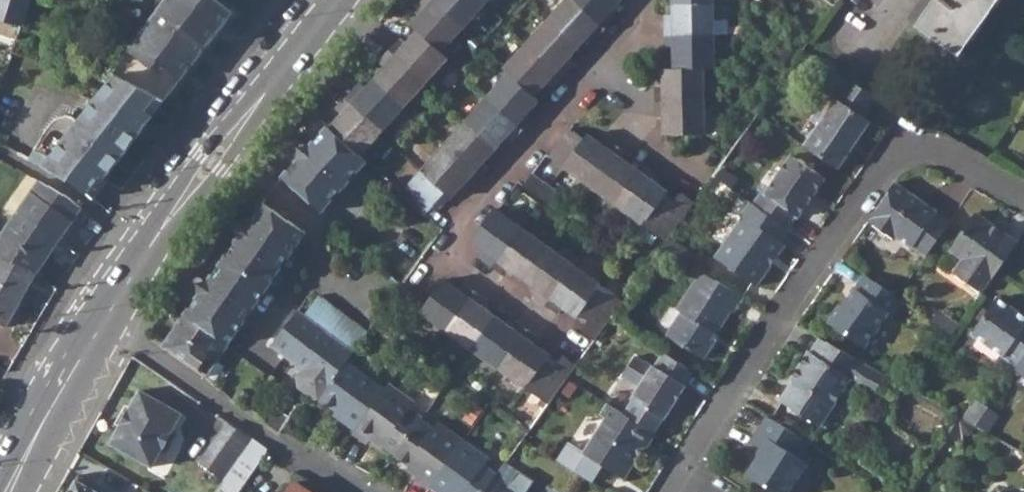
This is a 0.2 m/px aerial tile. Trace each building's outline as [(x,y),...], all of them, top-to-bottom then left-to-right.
[(23,25),(31,0),(0,0),(0,18),(23,25)] [(165,100),(232,11),(217,0),(165,0),(110,72),(115,74),(165,100)] [(420,33),(443,54),(465,29),(432,0),(427,0),(420,8),(424,13),(413,26),(420,33)] [(465,29),(478,15),(486,5),(480,0),(432,0),(465,29)] [(548,21),(579,48),(591,34),(597,39),(607,29),(574,0),(567,0),(548,21)] [(607,29),(617,19),(610,13),(621,0),(574,0),(607,29)] [(959,57),(999,0),(935,0),(916,27),(959,57)] [(666,23),(666,37),(713,37),(713,4),(674,4),(674,16),(674,24),(666,23)] [(548,21),(527,45),(564,78),(572,68),(566,62),(572,56),(579,48),(548,21)] [(401,40),(391,51),(427,84),(449,59),(443,54),(420,33),(408,46),(401,40)] [(674,51),(674,70),(705,70),(713,70),(713,37),(666,37),(666,51),(674,51)] [(564,78),(527,45),(520,53),(505,69),(510,74),(535,95),(548,81),(554,88),(564,78)] [(387,69),(376,81),(406,108),(427,84),(391,51),(381,63),(387,69)] [(578,62),(572,56),(566,62),(572,68),(578,62)] [(656,89),(656,103),(705,102),(705,70),(674,70),(664,70),(664,89),(656,89)] [(58,119),(31,158),(77,183),(91,196),(165,100),(115,74),(80,119),(75,116),(68,115),(67,115),(60,117),(58,119)] [(510,74),(488,97),(524,131),(538,115),(532,110),(540,101),(535,95),(510,74)] [(358,88),(348,100),(385,132),(406,108),(376,81),(370,89),(365,95),(358,88)] [(364,82),(358,88),(365,95),(370,89),(364,82)] [(849,150),(856,141),(861,140),(872,124),(864,118),(878,98),(849,82),(837,100),(841,103),(828,124),(822,126),(807,147),(840,170),(851,154),(849,150)] [(488,97),(466,122),(496,149),(508,138),(513,143),(524,131),(488,97)] [(334,129),(363,156),(385,132),(348,100),(338,111),(344,117),(334,129)] [(705,136),(705,102),(656,103),(656,117),(664,117),(664,136),(705,136)] [(65,108),(58,119),(60,117),(67,115),(68,115),(75,116),(65,108)] [(466,122),(446,145),(482,179),(492,168),(485,162),(496,149),(466,122)] [(287,177),(326,212),(370,162),(363,156),(334,129),(332,127),(287,177)] [(549,159),(564,170),(585,142),(569,131),(549,159)] [(564,170),(592,190),(620,149),(607,140),(602,147),(589,137),(585,142),(564,170)] [(446,145),(422,171),(447,193),(453,198),(460,190),(465,184),(472,190),(482,179),(446,145)] [(592,190),(617,208),(641,175),(626,165),(631,158),(620,149),(592,190)] [(800,219),(827,181),(794,158),(768,195),(766,193),(757,207),(789,229),(798,217),(800,219)] [(617,208),(644,229),(665,200),(668,195),(658,188),(652,184),(657,177),(646,169),(641,175),(617,208)] [(427,216),(436,205),(447,193),(422,171),(403,192),(402,194),(427,216)] [(521,190),(546,208),(556,195),(530,177),(521,190)] [(663,181),(657,177),(652,184),(658,188),(663,181)] [(38,272),(84,206),(70,194),(41,180),(0,239),(0,258),(29,264),(38,272)] [(467,196),(472,190),(465,184),(460,190),(467,196)] [(899,184),(874,218),(875,219),(873,224),(896,240),(899,236),(929,257),(951,224),(937,215),(939,212),(899,184)] [(442,210),(453,198),(447,193),(436,205),(442,210)] [(680,195),(677,201),(673,205),(665,200),(644,229),(666,244),(670,238),(693,205),(680,195)] [(677,201),(668,195),(665,200),(673,205),(677,201)] [(760,287),(788,247),(783,243),(791,231),(789,229),(757,207),(752,204),(744,216),(747,218),(719,259),(760,287)] [(270,293),(281,301),(305,269),(293,261),(311,236),(266,206),(227,262),(270,293)] [(480,265),(493,273),(521,233),(494,213),(469,248),(485,259),(480,265)] [(985,294),(1020,243),(977,213),(951,251),(966,261),(956,275),(985,294)] [(508,277),(523,287),(547,252),(521,233),(493,273),(505,282),(508,277)] [(533,302),(545,311),(574,271),(547,252),(523,287),(536,296),(533,302)] [(0,258),(0,320),(8,325),(38,272),(29,264),(0,258)] [(167,350),(204,377),(243,325),(270,293),(227,262),(167,350)] [(560,312),(576,324),(580,319),(600,291),(574,271),(545,311),(556,318),(560,312)] [(668,337),(705,362),(716,344),(713,342),(731,314),(734,316),(746,297),(704,273),(678,313),(683,316),(668,337)] [(869,348),(892,314),(896,317),(906,302),(869,276),(847,309),(844,307),(833,323),(869,348)] [(421,316),(448,335),(477,295),(464,286),(459,293),(445,282),(421,316)] [(621,305),(600,291),(580,319),(588,325),(584,330),(581,334),(595,343),(621,305)] [(204,377),(209,382),(270,293),(243,325),(204,377)] [(448,335),(475,354),(499,321),(484,310),(488,304),(477,295),(448,335)] [(318,327),(342,345),(357,325),(320,298),(305,318),(318,327)] [(1021,365),(1023,361),(1023,313),(1002,298),(976,335),(1021,365)] [(964,325),(943,311),(935,322),(956,336),(964,325)] [(305,318),(299,314),(288,331),(343,371),(348,364),(355,354),(346,347),(342,345),(318,327),(305,318)] [(576,324),(584,330),(588,325),(580,319),(576,324)] [(475,354),(501,373),(529,333),(517,324),(513,331),(499,321),(475,354)] [(369,334),(357,325),(342,345),(346,347),(355,354),(365,340),(369,334)] [(343,371),(288,331),(275,349),(306,373),(301,379),(303,391),(317,402),(322,400),(343,371)] [(501,373),(527,391),(548,362),(551,358),(536,348),(541,341),(529,333),(501,373)] [(823,427),(854,380),(867,389),(879,371),(824,340),(816,353),(813,351),(795,378),(798,380),(784,402),(823,427)] [(636,422),(654,434),(663,422),(665,422),(688,388),(686,386),(695,373),(666,355),(657,368),(655,367),(632,401),(634,403),(626,416),(636,422)] [(560,365),(551,358),(548,362),(557,369),(560,365)] [(564,359),(560,365),(557,369),(548,362),(527,391),(549,407),(577,368),(564,359)] [(344,422),(358,431),(387,391),(348,364),(343,371),(322,400),(338,411),(347,417),(344,422)] [(879,371),(867,389),(877,395),(888,377),(879,371)] [(375,439),(398,456),(424,420),(425,419),(414,410),(418,403),(392,385),(387,391),(358,431),(355,434),(370,444),(375,439)] [(125,422),(111,444),(151,470),(159,457),(166,455),(177,437),(175,429),(183,417),(143,392),(130,414),(132,415),(126,423),(125,422)] [(964,419),(978,427),(988,412),(992,407),(980,398),(964,419)] [(583,458),(618,480),(639,447),(645,451),(646,451),(656,435),(654,434),(636,422),(626,416),(609,405),(601,418),(607,421),(583,458)] [(992,407),(988,412),(1000,420),(1003,415),(992,407)] [(293,420),(280,410),(269,424),(282,433),(287,428),(293,420)] [(335,416),(344,422),(347,417),(338,411),(335,416)] [(991,434),(1000,420),(988,412),(978,427),(991,434)] [(437,429),(424,420),(398,456),(396,458),(421,474),(416,482),(431,491),(433,488),(467,442),(441,423),(437,429)] [(767,491),(793,491),(808,469),(800,463),(810,448),(767,421),(751,447),(763,455),(747,479),(767,491)] [(203,465),(227,480),(250,447),(255,439),(245,432),(231,423),(203,465)] [(250,447),(266,457),(272,449),(255,439),(250,447)] [(433,488),(438,491),(488,491),(500,476),(488,467),(492,460),(467,442),(433,488)] [(266,457),(250,447),(227,480),(219,491),(241,491),(266,457)] [(624,483),(645,451),(639,447),(618,480),(624,483)] [(89,488),(90,482),(79,476),(70,491),(96,491),(89,488)] [(294,482),(287,491),(307,491),(294,482)]
